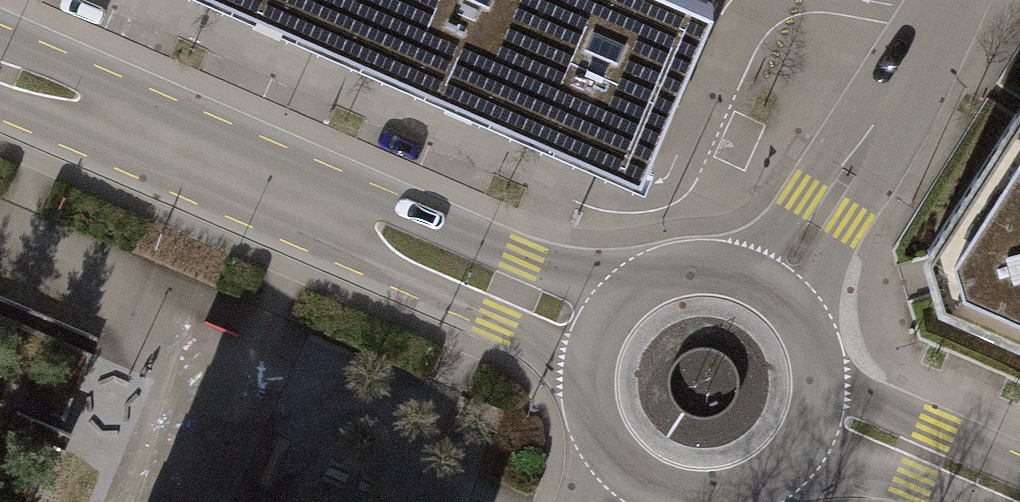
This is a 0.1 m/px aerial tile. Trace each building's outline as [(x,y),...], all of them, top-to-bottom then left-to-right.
[(640,169),(713,2),(708,0),(249,0),(327,34),(431,79),(531,122),(610,156),(640,169)] [(1019,107),(928,249),(935,273),(942,298),(1019,332),(1019,105),(1019,107)]
